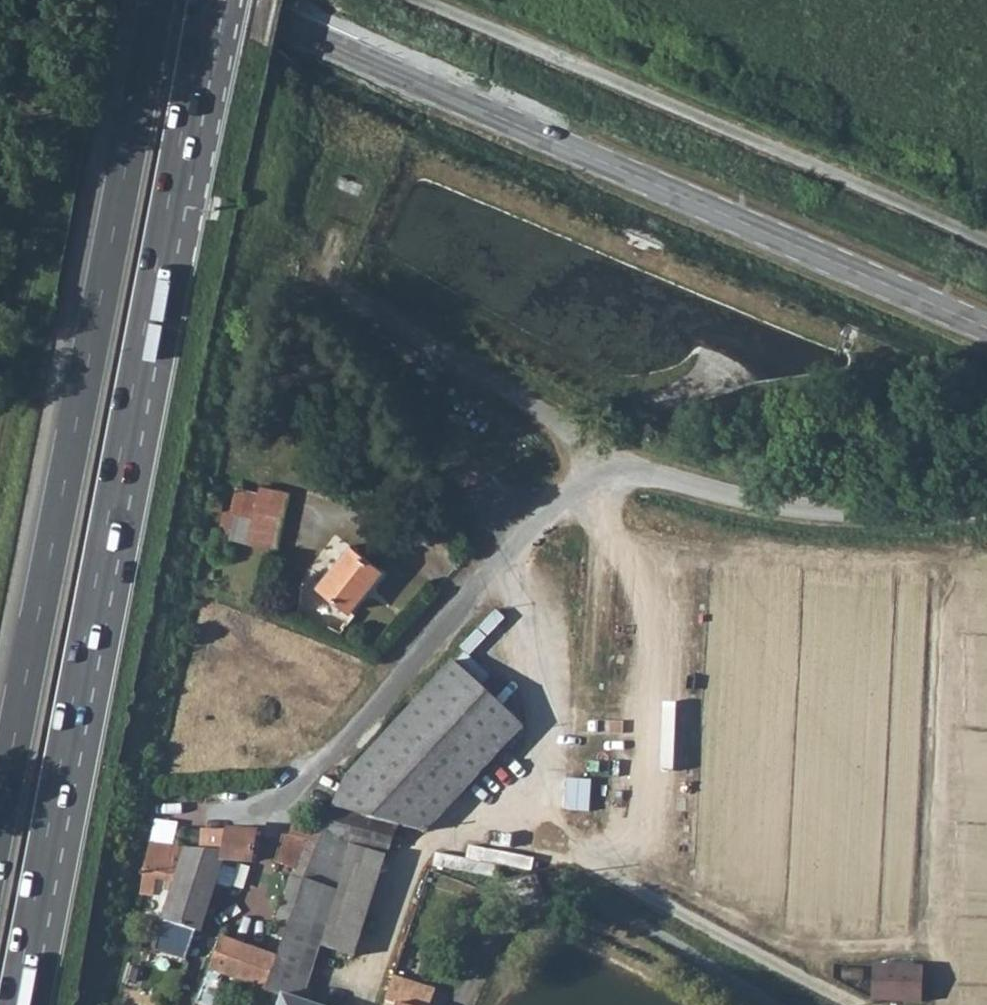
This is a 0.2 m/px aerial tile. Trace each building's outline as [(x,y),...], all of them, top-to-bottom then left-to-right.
[(228,513),(228,515),(233,515),(230,535),(230,542),(275,550),(287,495),(258,488),(257,492),(234,488),(228,513)] [(228,513),(222,512),(217,533),(230,535),(233,515),(228,515),(228,513)] [(317,587),(348,611),(377,572),(347,548),(317,587)] [(305,882),(335,891),(350,846),(387,857),(390,848),(400,851),(407,828),(425,832),(522,727),(452,663),(341,782),(325,823),(318,845),(305,882)] [(567,807),(590,809),(593,778),(570,776),(567,807)] [(287,835),(318,845),(325,823),(294,814),(287,835)] [(145,873),(174,875),(160,922),(200,933),(214,887),(232,892),(241,862),(250,863),(256,833),(199,832),(199,844),(191,843),(191,848),(147,846),(142,872),(145,873)] [(284,835),(275,862),(292,870),(278,910),(293,915),(295,908),(305,882),(318,845),(287,835),(284,835)] [(295,908),(329,919),(320,947),(355,957),(387,857),(350,846),(335,891),(305,882),(295,908)] [(267,993),(285,1000),(284,1004),(312,1004),(302,1002),(320,947),(329,919),(295,908),(293,915),(279,959),(268,991),(267,993)] [(209,971),(223,977),(268,991),(279,959),(221,939),(209,971)] [(156,948),(151,961),(171,968),(175,955),(156,948)] [(875,960),(873,999),(925,1000),(926,962),(875,960)] [(201,1004),(210,1004),(216,991),(218,990),(223,977),(209,971),(201,980),(194,1003),(201,1004)] [(436,991),(394,977),(385,1004),(390,1004),(431,1004),(436,991)]
